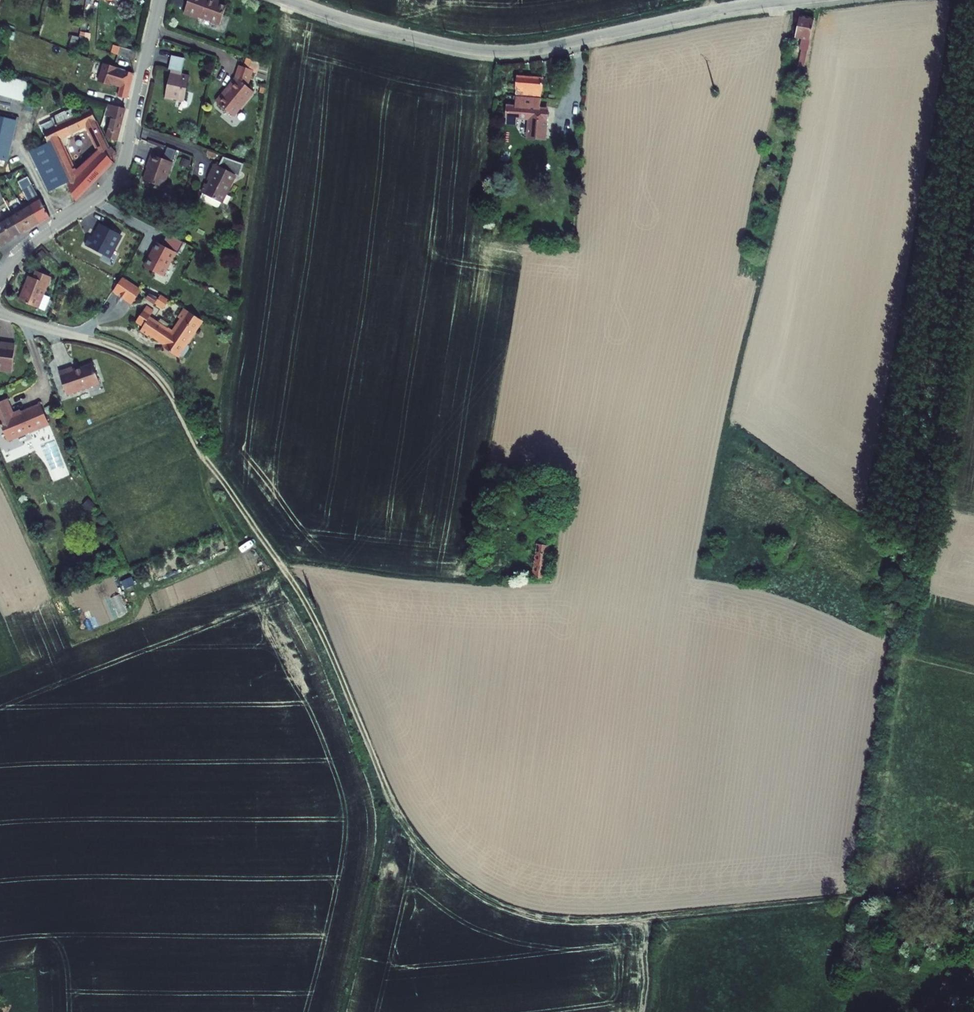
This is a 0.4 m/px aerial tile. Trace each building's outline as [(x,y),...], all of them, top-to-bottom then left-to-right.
[(226,23),(233,5),(219,0),(193,0),(189,12),(203,17),(204,15),(214,19),(216,21),(220,23),(222,22),(226,23)] [(821,21),(805,18),(801,42),(808,43),(803,66),(806,71),(810,71),(821,21)] [(125,55),(140,61),(142,53),(127,47),(125,55)] [(178,69),(172,97),(181,99),(181,96),(190,98),(196,74),(187,72),(190,57),(177,54),(174,68),(178,69)] [(112,65),(107,81),(126,87),(124,98),(132,100),(137,75),(138,74),(130,72),(130,71),(112,65)] [(244,77),(255,85),(260,70),(248,66),(244,77)] [(34,111),(42,83),(1,71),(0,71),(0,101),(34,111)] [(228,105),(244,117),(263,91),(255,85),(244,77),(236,89),(238,91),(228,105)] [(547,78),(522,77),(520,117),(544,118),(544,132),(561,133),(562,112),(545,111),(547,78)] [(117,119),(112,139),(122,142),(130,109),(113,105),(110,117),(117,119)] [(69,111),(50,119),(52,123),(40,129),(48,144),(67,184),(76,203),(116,163),(118,155),(111,146),(109,147),(101,132),(90,112),(73,119),(69,111)] [(12,159),(17,120),(0,117),(0,157),(12,159)] [(49,191),(67,184),(48,144),(29,153),(49,191)] [(153,180),(173,187),(182,163),(161,155),(158,162),(160,163),(153,180)] [(217,185),(215,184),(210,193),(230,203),(244,175),(247,176),(252,164),(232,157),(228,167),(224,165),(217,179),(219,180),(217,185)] [(35,201),(37,204),(47,226),(57,220),(46,199),(45,199),(36,178),(26,182),(35,201)] [(18,214),(28,235),(47,226),(37,204),(18,214)] [(18,240),(28,235),(18,214),(8,220),(18,240)] [(5,247),(18,240),(8,220),(0,224),(5,247)] [(99,220),(86,244),(112,258),(125,234),(99,220)] [(146,266),(169,275),(182,238),(167,233),(163,244),(155,241),(146,266)] [(39,282),(35,281),(29,303),(48,308),(54,310),(58,294),(52,293),(56,276),(42,273),(39,282)] [(143,302),(151,290),(131,277),(130,279),(124,288),(143,302)] [(148,298),(165,307),(169,299),(152,290),(148,298)] [(171,344),(185,354),(211,318),(193,305),(186,315),(190,318),(182,329),(177,325),(175,328),(156,315),(162,307),(156,303),(145,317),(152,321),(148,327),(156,333),(158,329),(174,341),(171,344)] [(11,371),(18,343),(3,340),(2,343),(0,343),(0,369),(11,371)] [(57,369),(67,392),(101,377),(93,359),(72,367),(71,364),(57,369)] [(11,411),(15,410),(8,396),(5,397),(11,411)] [(10,438),(50,420),(41,400),(22,409),(19,410),(20,412),(16,414),(15,410),(11,411),(5,397),(0,400),(0,419),(2,418),(4,424),(10,438)] [(550,547),(538,545),(535,578),(547,579),(550,547)] [(510,555),(509,562),(532,566),(534,556),(518,554),(518,555),(510,555)]
